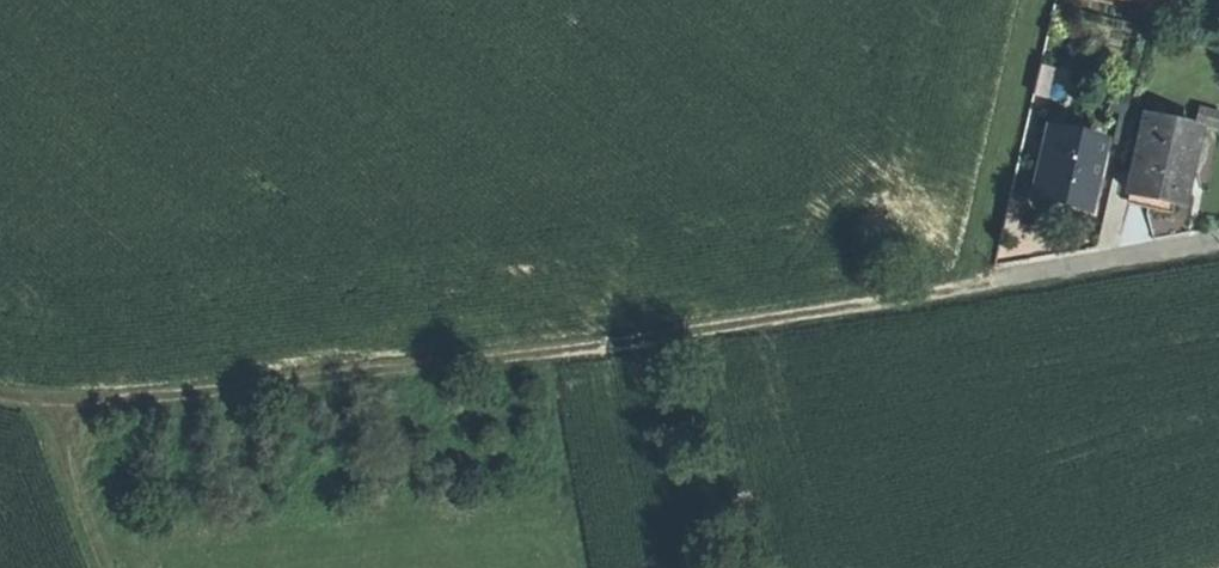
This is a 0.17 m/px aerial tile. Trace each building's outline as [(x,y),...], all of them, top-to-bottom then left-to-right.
[(1177,12),(1179,0),(1122,0),(1177,12)] [(1198,132),(1145,120),(1129,195),(1154,201),(1182,207),(1191,167),(1197,136),(1198,132)] [(1106,143),(1049,129),(1032,197),(1059,203),(1089,211),(1106,143)] [(1197,136),(1191,167),(1206,170),(1212,139),(1197,136)] [(1021,198),(1011,196),(1001,236),(1011,238),(1021,198)]
